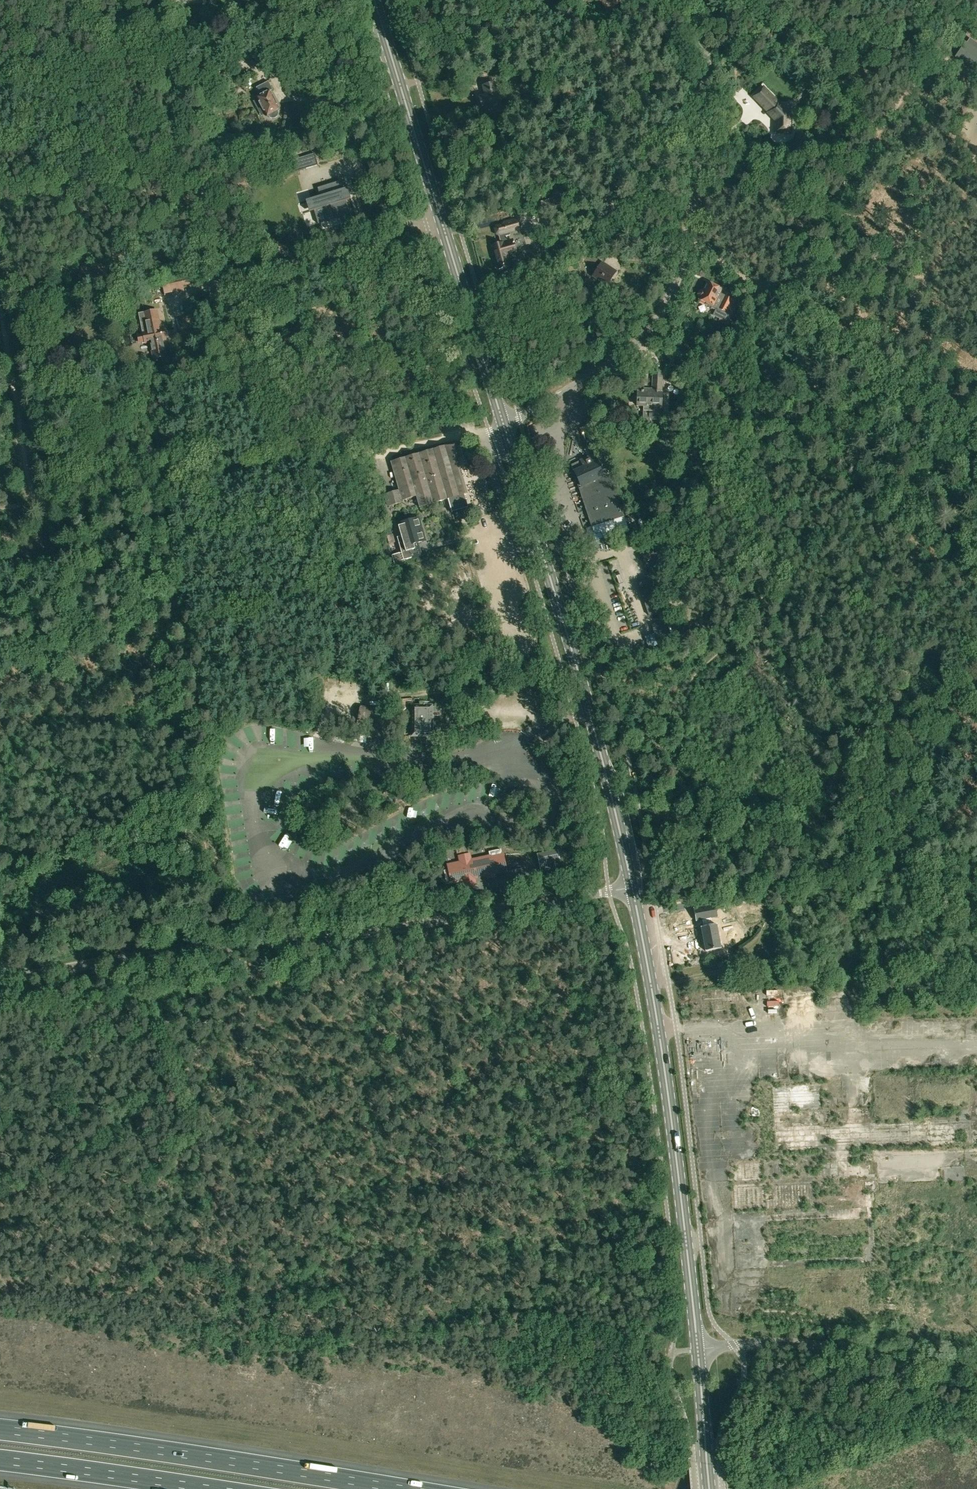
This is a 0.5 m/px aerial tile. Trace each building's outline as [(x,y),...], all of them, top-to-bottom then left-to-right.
[(618,3),(616,0),(601,0),(609,11),(616,6),(615,5),(618,3)] [(970,38),(966,43),(965,43),(956,56),(976,71),(976,43),(970,38)] [(496,68),(500,75),(506,72),(501,64),(496,68)] [(276,114),(277,111),(277,108),(276,106),(277,106),(275,101),(273,102),(271,98),(273,97),(269,89),(271,88),(267,80),(256,86),(261,95),(256,97),(260,104),(262,104),(263,107),(262,108),(264,112),(266,111),(267,114),(269,116),(272,116),(274,116),(276,114)] [(483,110),(501,105),(497,92),(494,83),(483,86),(486,95),(479,97),(483,110)] [(738,85),(728,94),(733,100),(743,91),(738,85)] [(763,87),(753,97),(768,112),(767,113),(775,121),(775,133),(791,133),(791,115),(779,102),(778,102),(763,87)] [(303,157),(293,160),(297,171),(306,168),(303,157)] [(321,166),(312,169),(316,183),(325,181),(321,166)] [(311,199),(308,200),(311,211),(314,210),(323,207),(327,221),(350,214),(346,201),(348,200),(345,189),(343,189),(340,181),(318,188),(320,196),(311,199)] [(563,197),(547,201),(549,208),(565,204),(563,197)] [(509,232),(520,229),(517,219),(504,222),(504,224),(496,226),(495,228),(496,234),(498,235),(499,235),(501,243),(492,245),(494,252),(497,253),(499,260),(496,262),(498,269),(509,266),(506,256),(516,253),(515,249),(517,249),(516,244),(514,245),(513,241),(507,242),(506,236),(510,235),(509,232)] [(584,260),(593,265),(597,260),(588,254),(584,260)] [(593,276),(601,281),(598,286),(605,290),(608,286),(607,285),(615,272),(602,263),(593,276)] [(162,283),(165,295),(184,291),(183,287),(186,286),(186,285),(195,283),(194,276),(182,279),(162,283)] [(705,304),(718,311),(715,316),(727,322),(734,309),(728,306),(732,299),(719,293),(721,289),(708,282),(703,291),(702,290),(700,291),(699,294),(699,296),(700,297),(699,299),(706,302),(705,304)] [(162,339),(165,338),(163,327),(160,328),(156,310),(144,313),(148,330),(143,331),(143,333),(138,335),(139,342),(145,340),(145,342),(150,341),(154,358),(165,356),(162,339)] [(661,406),(662,393),(661,393),(662,372),(653,371),(653,389),(645,389),(645,392),(638,392),(637,405),(644,405),(644,410),(650,410),(650,418),(660,419),(660,406),(661,406)] [(682,390),(687,384),(674,373),(669,380),(682,390)] [(467,503),(460,477),(461,476),(458,466),(456,466),(454,457),(459,455),(455,442),(394,460),(402,489),(385,494),(389,505),(401,502),(400,500),(416,495),(419,506),(448,498),(451,508),(467,503)] [(629,532),(600,442),(586,447),(589,456),(571,464),(579,481),(578,483),(579,486),(582,487),(585,498),(582,499),(591,525),(585,527),(587,535),(588,536),(588,537),(589,538),(590,539),(591,539),(592,539),(593,540),(594,540),(595,539),(602,537),(603,540),(629,532)] [(639,514),(630,516),(634,539),(643,537),(639,514)] [(415,543),(425,540),(418,517),(398,523),(405,550),(401,551),(403,559),(420,555),(418,547),(416,547),(415,543)] [(645,553),(647,562),(656,560),(654,550),(645,553)] [(608,577),(610,585),(618,583),(616,575),(608,577)] [(650,580),(637,584),(648,617),(661,613),(650,580)] [(664,622),(651,626),(659,650),(672,646),(664,622)] [(358,726),(369,728),(367,738),(382,741),(383,739),(390,741),(392,733),(395,733),(399,712),(362,704),(358,726)] [(432,735),(432,705),(412,705),(412,735),(432,735)] [(506,870),(502,853),(502,848),(489,850),(490,855),(470,859),(469,853),(460,855),(461,862),(448,864),(452,881),(464,879),(466,885),(475,883),(474,877),(506,870)] [(538,853),(542,869),(556,866),(555,860),(560,859),(558,849),(538,853)] [(492,886),(503,881),(499,872),(488,877),(492,886)] [(706,950),(721,947),(716,923),(711,924),(710,917),(718,916),(715,903),(693,908),(695,920),(701,919),(703,926),(701,926),(706,950)] [(760,917),(747,921),(748,927),(762,923),(760,917)] [(788,955),(774,957),(775,965),(789,963),(788,955)] [(899,996),(912,994),(910,982),(895,985),(897,992),(898,992),(899,996)] [(822,1098),(813,1099),(814,1107),(824,1106),(822,1098)]
